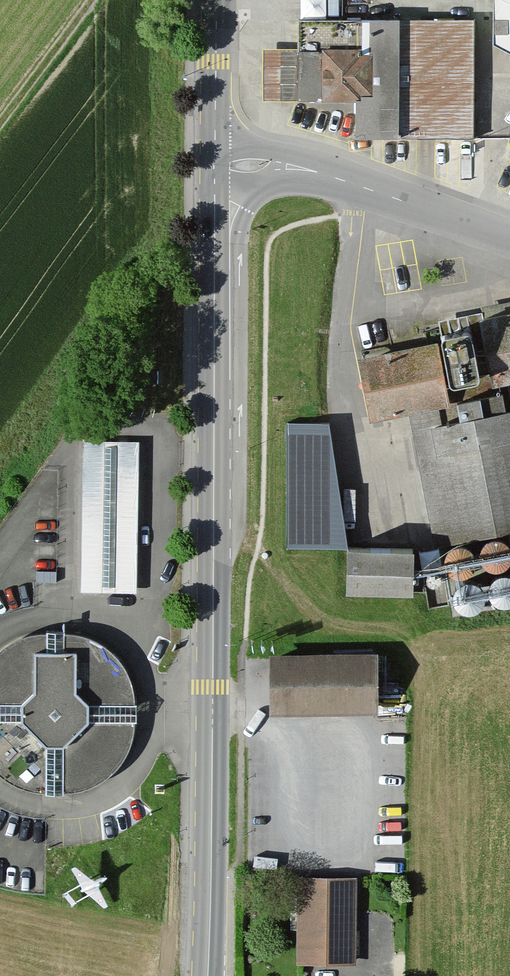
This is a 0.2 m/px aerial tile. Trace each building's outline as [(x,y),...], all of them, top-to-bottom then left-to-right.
[(485,36),(509,50),(509,0),(486,0),(485,36)] [(472,132),(472,9),(291,9),(291,92),(348,92),(348,132),(472,132)] [(345,346),(356,412),(437,398),(431,369),(473,362),(481,378),(499,375),(506,394),(508,406),(509,406),(509,293),(410,311),(414,334),(345,346)] [(404,415),(429,541),(509,525),(509,416),(508,406),(506,394),(404,415)] [(322,419),(281,420),(284,538),(331,541),(340,541),(322,419)] [(137,586),(140,436),(81,435),(78,585),(137,586)] [(397,542),(340,541),(331,541),(330,585),(396,586),(397,542)] [(4,774),(28,787),(54,791),(81,787),(105,774),(123,755),(135,730),(137,702),(131,675),(115,652),(93,635),(67,627),(39,627),(13,637),(0,648),(0,769),(4,774)] [(378,641),(265,642),(266,708),(379,707),(378,641)] [(359,872),(296,870),(293,961),(356,963),(359,872)]
